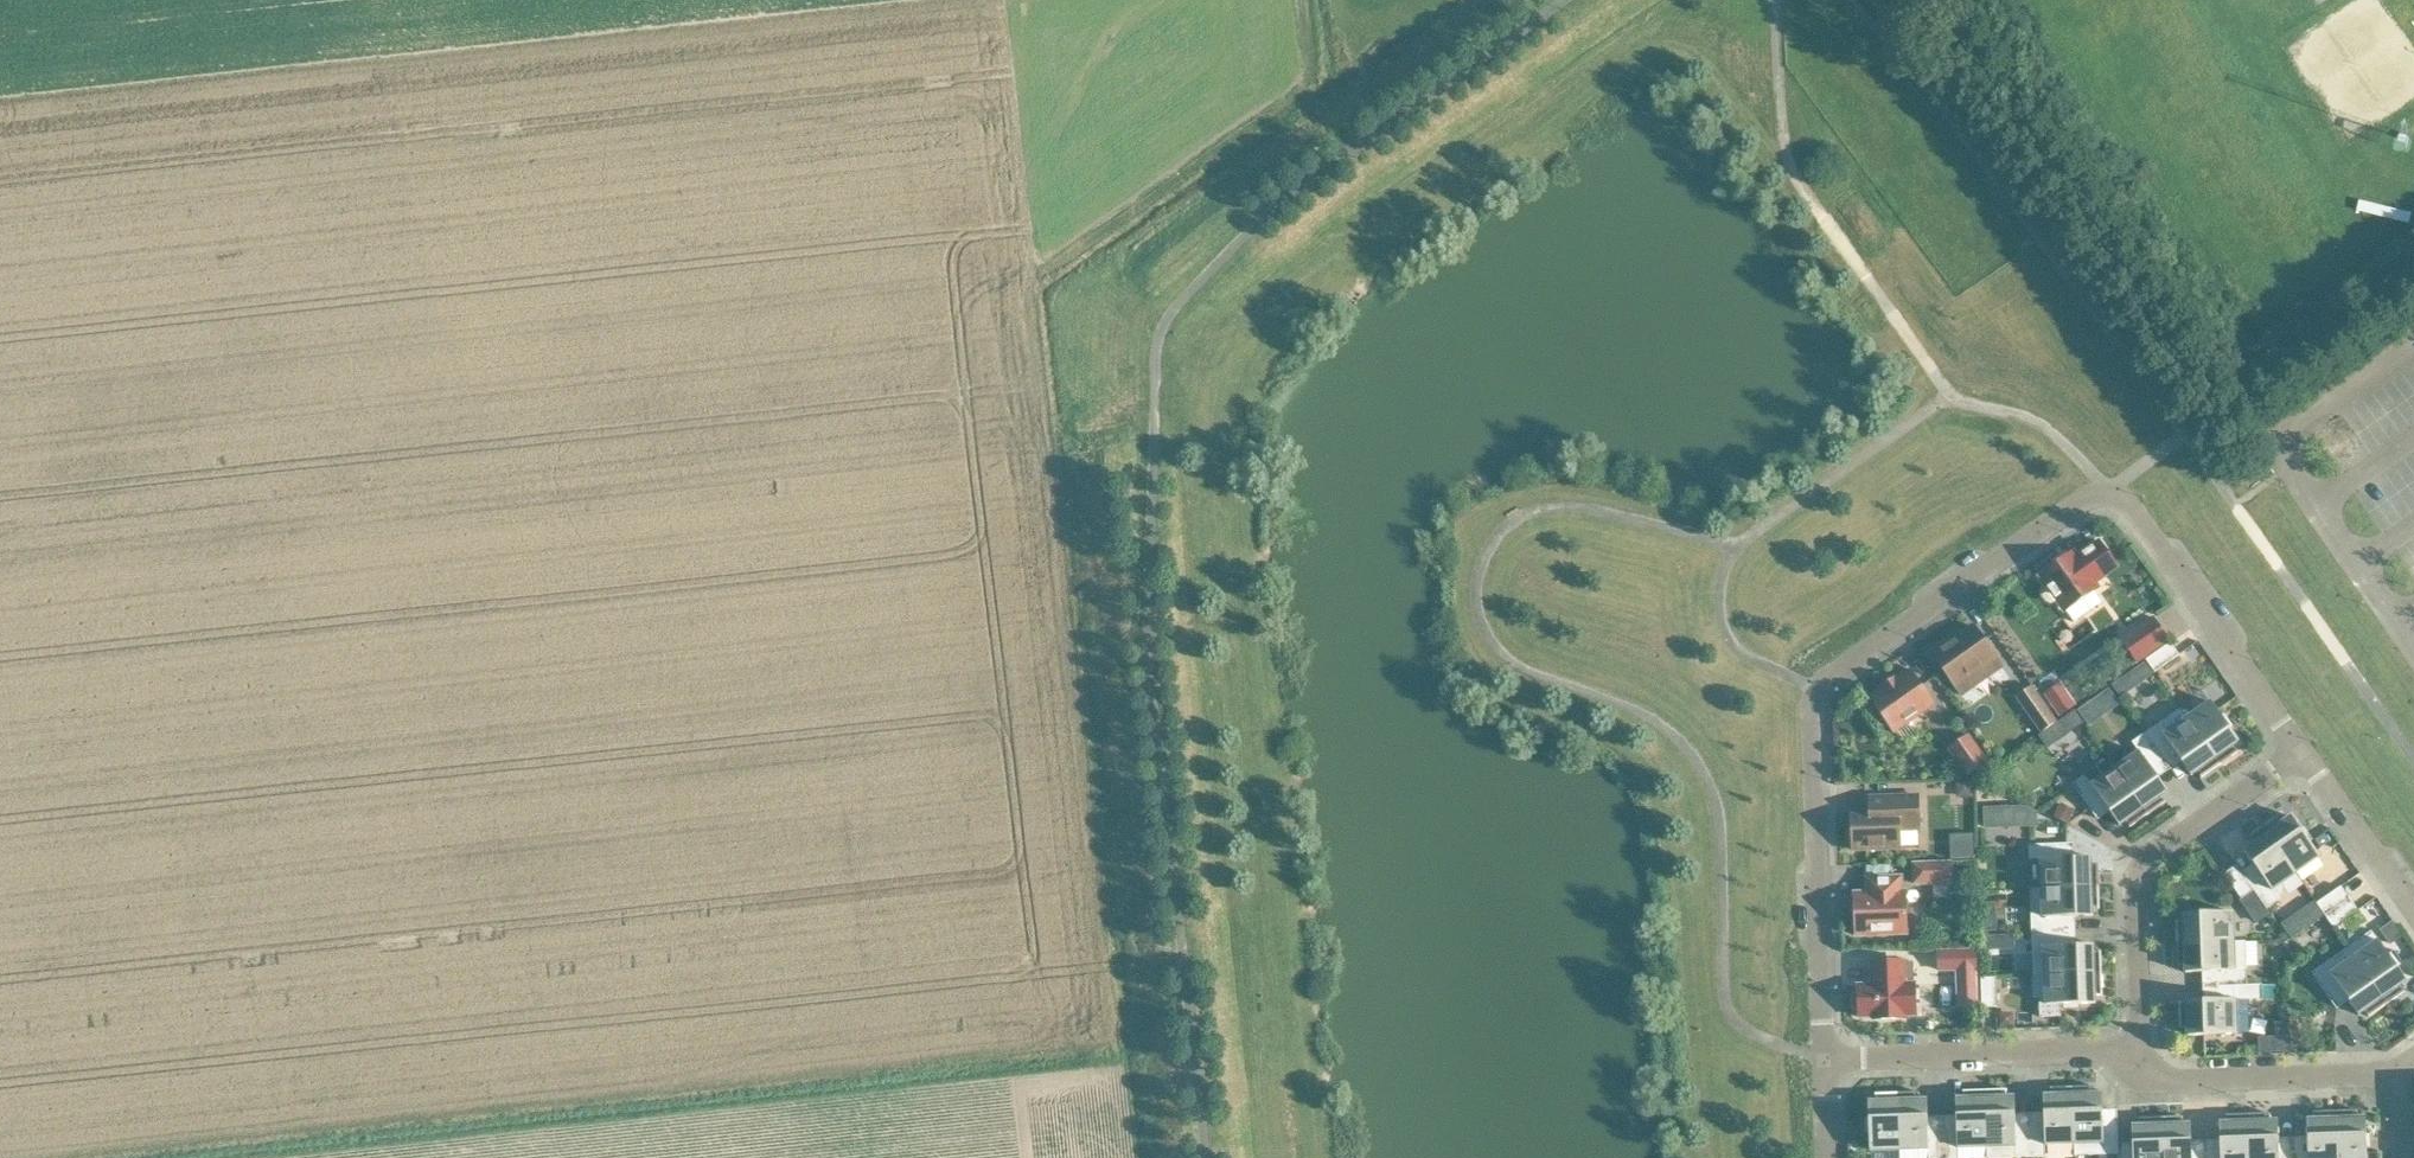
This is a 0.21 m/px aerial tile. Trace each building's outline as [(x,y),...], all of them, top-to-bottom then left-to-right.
[(2398,402),(2389,407),(2403,430),(2411,425),(2398,402)] [(2056,601),(2064,612),(2100,587),(2097,583),(2118,568),(2099,541),(2077,556),(2074,552),(2039,577),(2047,588),(2043,592),(2044,597),(2047,600),(2051,603),(2056,601)] [(2169,641),(2153,618),(2121,640),(2138,663),(2169,641)] [(1956,687),(1996,659),(1973,626),(1950,642),(1949,640),(1932,652),(1956,687)] [(2146,660),(2155,673),(2179,655),(2171,643),(2146,660)] [(1894,734),(1935,705),(1911,670),(1897,679),(1896,677),(1881,687),(1883,689),(1869,699),(1876,709),(1871,713),(1881,727),(1886,723),(1894,734)] [(2015,697),(2040,733),(2057,721),(2031,686),(2015,697)] [(2124,715),(2130,690),(2110,686),(2104,710),(2124,715)] [(2064,689),(2049,700),(2060,715),(2075,705),(2064,689)] [(2180,709),(2220,765),(2238,753),(2233,746),(2237,743),(2238,744),(2239,742),(2211,702),(2187,719),(2180,709)] [(2201,778),(2220,765),(2180,709),(2144,734),(2162,759),(2173,751),(2191,776),(2193,775),(2193,774),(2197,771),(2201,778)] [(1948,749),(1966,776),(1988,760),(1969,733),(1948,749)] [(2150,767),(2162,759),(2144,734),(2132,743),(2139,752),(2115,769),(2148,815),(2166,803),(2162,796),(2166,793),(2166,794),(2168,793),(2150,767)] [(2115,769),(2110,760),(2073,785),(2089,809),(2101,801),(2120,825),(2125,822),(2130,828),(2148,815),(2115,769)] [(1870,798),(1870,812),(1852,813),(1853,851),(1900,849),(1899,830),(1919,829),(1918,796),(1870,798)] [(1947,800),(1946,837),(1963,838),(1964,800),(1947,800)] [(2263,828),(2296,874),(2320,857),(2291,817),(2290,818),(2286,821),(2281,815),(2263,828)] [(2272,891),(2296,874),(2263,828),(2245,840),(2250,847),(2245,850),(2245,849),(2243,850),(2261,876),(2249,884),(2267,909),(2279,901),(2272,891)] [(2029,860),(2030,889),(2099,887),(2098,864),(2090,865),(2090,859),(2091,859),(2091,857),(2059,859),(2059,844),(2029,845),(2029,860)] [(1914,865),(1915,884),(1951,883),(1950,863),(1914,865)] [(2267,909),(2249,884),(2236,866),(2224,874),(2241,899),(2254,891),(2267,909)] [(1854,894),(1855,908),(1856,936),(1907,934),(1906,892),(1902,892),(1901,877),(1867,879),(1867,893),(1854,894)] [(2032,933),(2062,932),(2061,917),(2093,916),(2093,914),(2092,914),(2092,909),(2100,909),(2099,887),(2030,889),(2032,933)] [(2325,916),(2350,899),(2341,887),(2317,904),(2325,916)] [(2350,899),(2325,916),(2333,928),(2358,911),(2350,899)] [(1995,904),(1981,905),(1982,932),(1996,931),(1995,904)] [(2177,944),(2234,942),(2233,913),(2183,914),(2183,916),(2184,916),(2184,922),(2176,922),(2177,944)] [(2293,920),(2281,928),(2289,940),(2301,932),(2293,920)] [(2347,948),(2387,1004),(2405,992),(2400,985),(2405,982),(2405,983),(2407,982),(2372,931),(2347,948)] [(2045,976),(2102,974),(2101,952),(2093,952),(2093,947),(2094,947),(2094,945),(2062,946),(2062,932),(2032,933),(2033,976),(2045,976)] [(2217,986),(2247,985),(2247,979),(2246,942),(2234,942),(2177,944),(2178,966),(2186,966),(2186,971),(2185,971),(2185,973),(2217,972),(2217,986)] [(2369,1017),(2387,1004),(2347,948),(2311,973),(2329,998),(2341,990),(2358,1015),(2360,1014),(2364,1011),(2369,1017)] [(1977,1004),(1975,951),(1940,952),(1940,971),(1957,970),(1959,1005),(1977,1004)] [(1904,962),(1872,963),(1872,985),(1858,986),(1858,994),(1856,994),(1854,996),(1854,1008),(1856,1010),(1859,1010),(1859,1018),(1873,1018),(1874,1020),(1906,1019),(1906,1016),(1916,1016),(1915,984),(1914,984),(1914,962),(1904,963),(1904,962)] [(2102,974),(2045,976),(2046,992),(2037,992),(2037,1006),(2096,1003),(2095,996),(2103,996),(2102,974)] [(1996,978),(1981,978),(1982,1008),(1997,1008),(1996,978)] [(2262,1000),(2261,985),(2247,985),(2217,986),(2217,1000),(2179,1002),(2180,1029),(2187,1029),(2187,1036),(2250,1034),(2249,1000),(2262,1000)] [(2118,1155),(2119,1157),(2118,1125),(2103,1125),(2102,1094),(2100,1094),(2100,1095),(2095,1095),(2094,1087),(2072,1088),(2074,1144),(2075,1156),(2118,1155)] [(2045,1145),(2074,1144),(2072,1088),(2050,1088),(2051,1096),(2045,1096),(2043,1096),(2044,1127),(2030,1128),(2031,1157),(2046,1157),(2045,1145)] [(2030,1128),(2016,1128),(2015,1097),(2013,1097),(2013,1098),(2007,1098),(2007,1090),(1985,1091),(1987,1147),(1987,1157),(2023,1157),(2031,1157),(2030,1128)] [(1987,1147),(1985,1091),(1963,1091),(1963,1099),(1958,1099),(1956,1099),(1957,1130),(1942,1131),(1943,1157),(1958,1157),(1958,1148),(1987,1147)] [(1942,1131),(1928,1131),(1927,1100),(1925,1100),(1925,1101),(1920,1101),(1920,1093),(1898,1094),(1899,1151),(1928,1150),(1929,1157),(1943,1157),(1942,1131)] [(1870,1152),(1899,1151),(1898,1094),(1875,1094),(1876,1102),(1870,1103),(1870,1102),(1868,1102),(1870,1152)] [(2337,1157),(2367,1157),(2365,1118),(2363,1118),(2363,1119),(2358,1119),(2358,1111),(2336,1112),(2337,1157)] [(2336,1112),(2314,1113),(2314,1121),(2309,1121),(2309,1120),(2307,1120),(2308,1151),(2293,1152),(2294,1157),(2337,1157),(2336,1112)] [(2248,1114),(2248,1115),(2250,1157),(2293,1157),(2293,1152),(2279,1152),(2278,1122),(2271,1122),(2270,1114),(2248,1114)] [(2248,1115),(2226,1116),(2227,1124),(2221,1124),(2221,1123),(2219,1123),(2220,1154),(2206,1155),(2206,1157),(2250,1157),(2248,1115)] [(2206,1155),(2192,1155),(2191,1124),(2189,1124),(2189,1125),(2183,1125),(2183,1117),(2161,1118),(2162,1157),(2206,1157),(2206,1155)] [(2161,1118),(2139,1119),(2139,1127),(2134,1127),(2134,1126),(2132,1126),(2133,1157),(2119,1157),(2118,1155),(2118,1157),(2162,1157),(2161,1118)]
